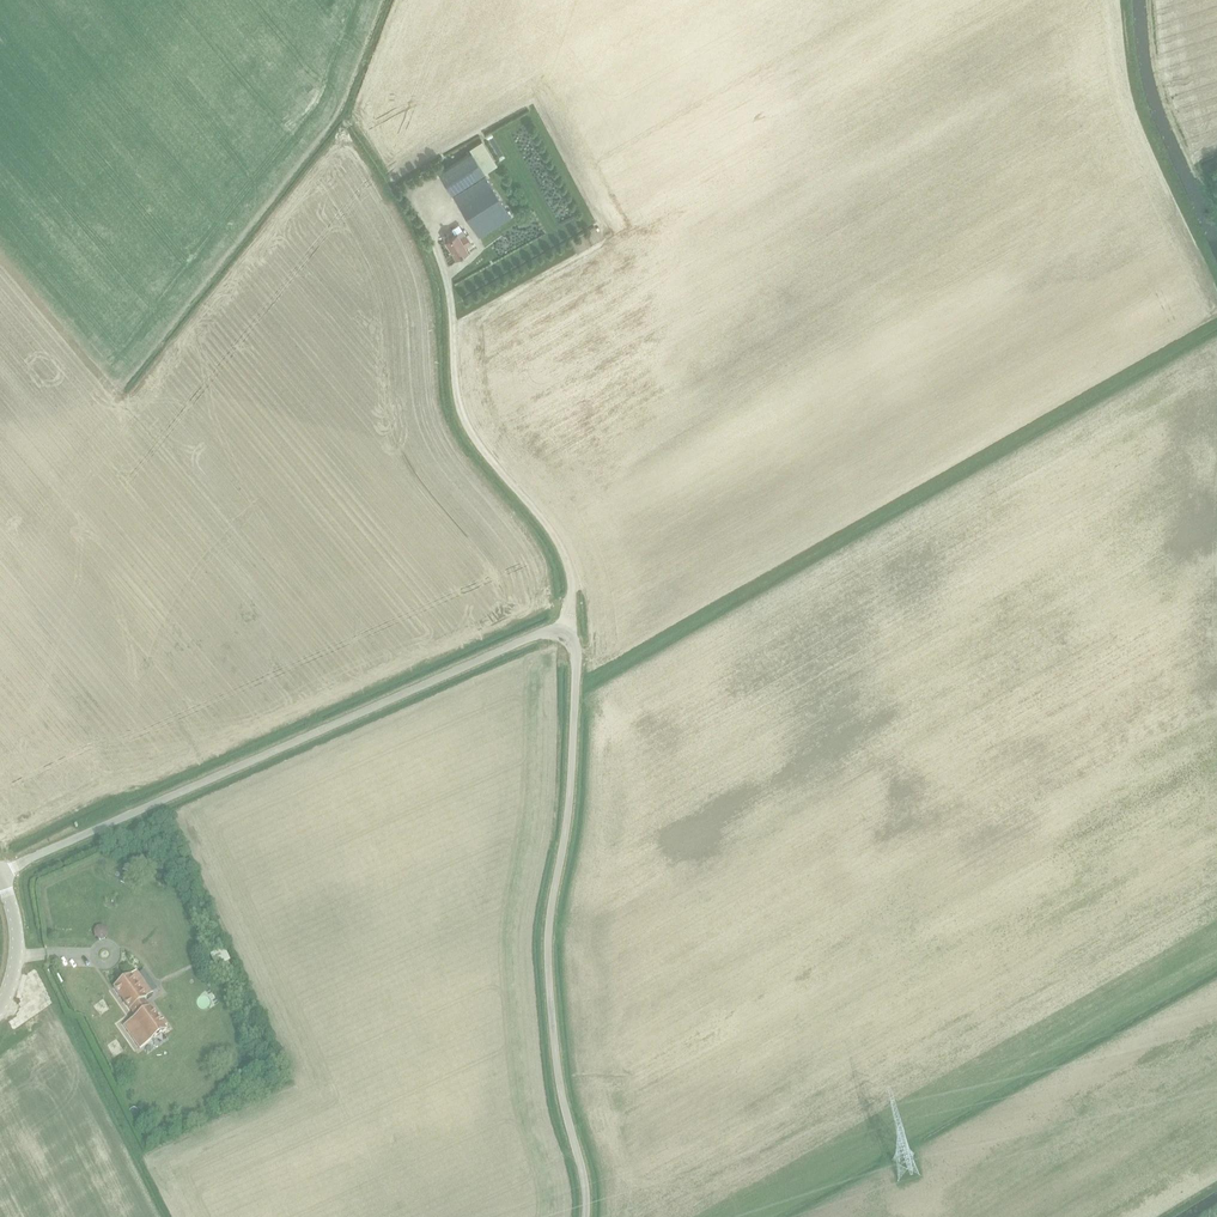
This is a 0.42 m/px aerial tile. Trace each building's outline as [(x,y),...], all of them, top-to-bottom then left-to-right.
[(486,175),(485,173),(497,166),(482,142),(470,149),(473,155),(439,174),(451,194),(486,175)] [(487,179),(453,197),(479,238),(512,219),(487,179)] [(456,258),(466,252),(468,251),(465,246),(471,243),(462,230),(457,233),(445,240),(456,258)] [(97,928),(94,932),(95,937),(99,941),(104,940),(108,935),(107,930),(102,927),(97,928)] [(222,963),(214,962),(212,973),(221,974),(222,963)] [(167,1030),(165,1027),(168,1026),(164,1021),(162,1022),(145,1000),(148,998),(142,990),(148,986),(139,974),(134,978),(132,975),(114,988),(135,1018),(123,1027),(140,1050),(167,1030)]
